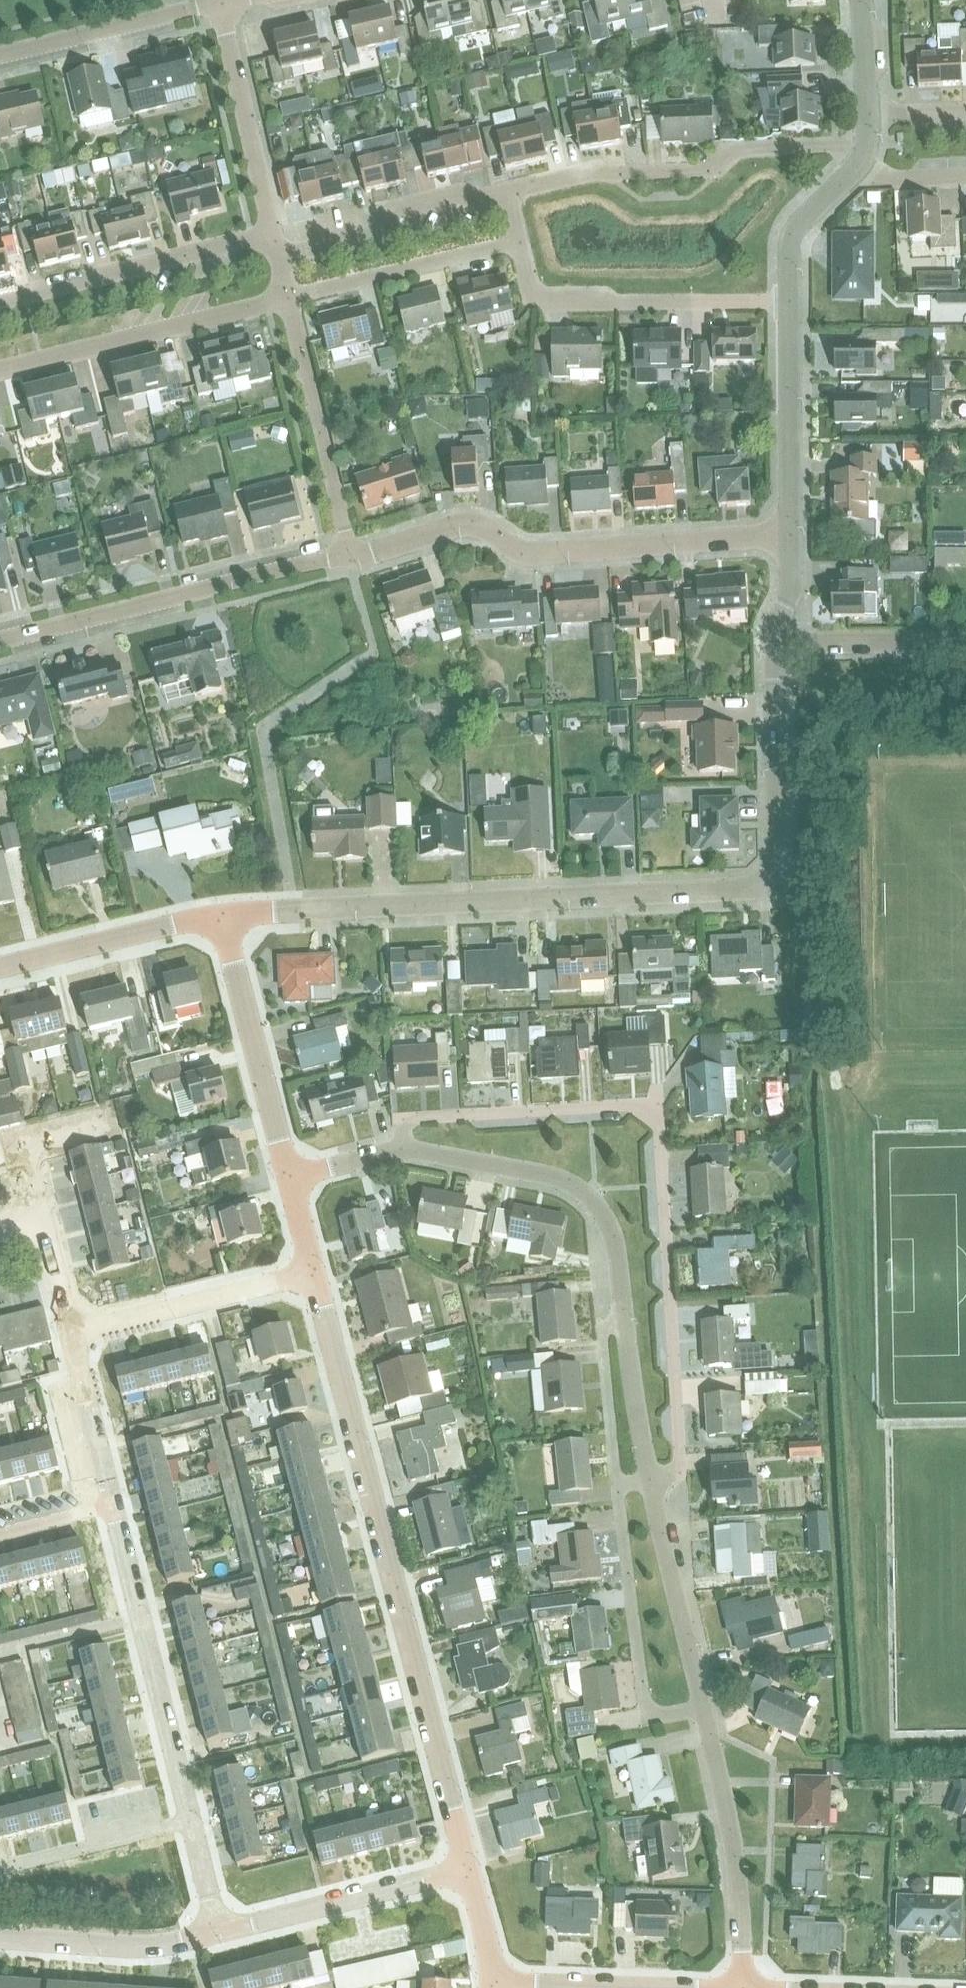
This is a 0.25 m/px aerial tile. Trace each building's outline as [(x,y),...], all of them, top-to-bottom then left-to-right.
[(445,0),(423,0),(427,19),(415,21),(422,48),(444,43),(441,32),(452,30),(445,0)] [(452,30),(455,41),(488,33),(481,6),(470,9),(468,0),(445,0),(452,30)] [(525,0),(503,0),(504,3),(492,6),(498,33),(521,28),(518,16),(529,14),(525,0)] [(529,14),(539,11),(542,23),(564,17),(560,0),(525,0),(529,14)] [(585,13),(592,45),(611,41),(607,26),(627,22),(622,0),(594,0),(595,2),(597,11),(585,13)] [(627,22),(647,17),(650,32),(668,27),(662,0),(622,0),(627,22)] [(391,10),(370,15),(378,49),(398,44),(401,57),(413,54),(407,27),(395,30),(391,10)] [(581,14),(570,17),(573,33),(584,30),(581,14)] [(378,49),(370,15),(350,20),(354,39),(343,42),(349,69),(361,67),(358,54),(378,49)] [(938,27),(939,41),(939,54),(941,87),(963,86),(962,66),(965,66),(965,32),(960,32),(960,26),(938,27)] [(316,28),(295,33),(303,67),(324,62),(327,75),(338,72),(332,45),(321,47),(316,28)] [(791,28),(759,29),(760,48),(775,47),(775,68),(815,66),(814,39),(792,40),(791,28)] [(909,36),(909,28),(900,28),(900,36),(909,36)] [(303,67),(295,33),(275,37),(279,57),(268,60),(275,87),(295,82),(292,69),(303,67)] [(696,34),(685,37),(688,50),(699,47),(696,34)] [(705,36),(707,47),(715,45),(714,34),(705,36)] [(554,40),(538,44),(541,58),(557,54),(554,40)] [(941,87),(939,54),(926,54),(925,42),(905,43),(906,69),(918,68),(919,88),(941,87)] [(143,70),(125,74),(135,115),(168,108),(164,94),(196,86),(187,49),(167,54),(167,53),(158,55),(158,56),(141,60),(143,70)] [(716,50),(707,52),(708,60),(717,59),(716,50)] [(514,65),(512,55),(500,57),(502,68),(514,65)] [(559,57),(549,59),(552,74),(562,71),(559,57)] [(492,61),(489,65),(491,72),(501,69),(498,59),(492,61)] [(595,60),(580,62),(583,76),(597,73),(595,60)] [(120,130),(133,127),(124,92),(109,95),(103,69),(69,77),(79,120),(112,112),(115,125),(118,124),(120,130)] [(514,69),(505,71),(508,84),(511,83),(516,76),(514,69)] [(468,79),(471,90),(488,86),(485,75),(468,79)] [(380,77),(351,84),(355,99),(383,92),(380,77)] [(648,80),(647,84),(649,88),(653,89),(659,88),(663,85),(664,81),(661,78),(657,77),(654,78),(652,78),(648,80)] [(817,113),(821,113),(820,98),(808,99),(803,94),(803,79),(768,80),(769,95),(780,94),(782,131),(797,130),(800,133),(802,130),(818,129),(817,113)] [(465,82),(453,82),(453,97),(466,96),(465,82)] [(417,104),(415,93),(401,96),(403,107),(417,104)] [(593,99),(594,102),(596,115),(602,148),(623,144),(620,130),(632,128),(627,100),(621,102),(620,94),(593,99)] [(2,140),(16,136),(16,134),(45,127),(37,96),(11,102),(10,97),(0,100),(0,130),(2,140)] [(309,99),(296,102),(299,115),(313,112),(309,99)] [(662,110),(664,145),(713,143),(711,101),(695,102),(695,109),(662,110)] [(602,148),(596,115),(594,102),(573,106),(573,110),(561,112),(566,140),(578,138),(580,152),(602,148)] [(361,107),(339,112),(342,121),(363,116),(361,107)] [(334,110),(323,112),(326,125),(337,122),(334,110)] [(517,123),(527,165),(548,160),(545,146),(557,144),(550,116),(517,123)] [(300,119),(290,121),(292,132),(303,129),(300,119)] [(527,165),(517,123),(484,132),(491,161),(503,158),(506,170),(527,165)] [(439,133),(442,144),(449,174),(469,169),(467,159),(483,155),(477,130),(461,134),(459,128),(439,133)] [(734,130),(721,130),(721,142),(734,142),(734,130)] [(397,136),(375,142),(377,150),(379,159),(387,189),(407,184),(405,173),(415,171),(410,147),(406,134),(398,136),(398,134),(397,134),(397,136)] [(121,140),(124,153),(137,150),(134,138),(121,140)] [(346,157),(353,186),(364,183),(366,194),(387,189),(375,142),(344,149),(346,157)] [(449,174),(442,144),(422,149),(421,145),(410,147),(415,171),(426,168),(428,179),(449,174)] [(163,149),(146,153),(149,164),(165,160),(163,149)] [(143,151),(131,154),(131,156),(133,161),(134,167),(146,165),(143,151)] [(353,186),(346,157),(335,159),(334,154),(329,152),(313,156),(324,204),(345,199),(342,188),(353,186)] [(122,153),(105,156),(108,169),(124,166),(122,153)] [(324,204),(313,156),(297,160),(294,164),(296,175),(285,177),(290,201),(301,198),(304,209),(324,204)] [(212,158),(203,160),(206,173),(215,171),(212,158)] [(91,174),(90,167),(78,170),(80,177),(91,174)] [(53,173),(42,176),(46,190),(57,187),(53,173)] [(214,174),(167,186),(177,227),(191,223),(190,217),(223,209),(214,174)] [(18,185),(8,188),(11,201),(21,198),(18,185)] [(123,215),(131,246),(151,241),(147,225),(159,222),(152,195),(131,200),(134,212),(123,215)] [(881,195),(868,195),(868,204),(881,203),(881,195)] [(939,205),(909,206),(910,240),(931,239),(932,251),(957,250),(956,218),(940,219),(939,205)] [(131,246),(123,215),(112,217),(110,209),(89,214),(95,237),(106,235),(110,251),(131,246)] [(70,211),(49,216),(53,230),(61,263),(82,258),(78,242),(89,239),(82,213),(71,216),(70,211)] [(61,263),(53,230),(42,233),(39,222),(19,227),(25,255),(36,252),(40,268),(61,263)] [(0,227),(0,278),(12,275),(8,259),(19,256),(12,231),(7,232),(5,225),(0,227)] [(869,282),(873,282),(873,237),(838,237),(838,253),(835,252),(835,300),(869,300),(869,282)] [(958,274),(942,274),(942,291),(958,291),(958,274)] [(474,280),(459,283),(470,329),(491,324),(493,330),(515,325),(512,312),(513,311),(505,278),(476,285),(474,280)] [(406,335),(446,325),(437,289),(424,292),(425,296),(398,303),(406,335)] [(940,295),(940,304),(965,304),(965,295),(940,295)] [(930,297),(920,297),(921,309),(930,309),(930,297)] [(321,317),(330,353),(371,343),(372,349),(385,346),(377,310),(365,313),(364,309),(339,315),(339,312),(321,317)] [(714,362),(756,362),(756,331),(714,332),(714,362)] [(863,344),(836,344),(836,372),(858,372),(858,378),(876,378),(876,372),(876,345),(892,345),(905,345),(929,345),(929,331),(905,331),(892,331),(863,331),(863,344)] [(945,342),(945,331),(934,331),(934,342),(945,342)] [(570,373),(602,372),(602,332),(554,333),(554,378),(570,378),(570,373)] [(661,335),(635,335),(635,369),(637,369),(638,383),(658,382),(658,372),(682,371),(682,332),(661,332),(661,335)] [(224,343),(233,380),(249,376),(251,385),(272,380),(265,353),(254,356),(249,337),(224,343)] [(233,380),(224,343),(200,349),(205,368),(193,371),(200,397),(220,392),(218,383),(233,380)] [(696,374),(710,374),(710,346),(695,346),(695,374),(696,374)] [(399,368),(394,349),(382,352),(386,371),(399,368)] [(161,358),(139,364),(147,398),(160,395),(163,407),(186,402),(179,374),(165,378),(161,358)] [(550,360),(536,360),(536,381),(550,381),(550,360)] [(147,398),(139,364),(112,370),(119,398),(105,402),(114,439),(129,435),(124,417),(136,414),(133,401),(147,398)] [(710,374),(696,374),(697,392),(710,392),(710,374)] [(946,378),(933,379),(933,392),(946,392),(946,378)] [(51,385),(60,419),(73,416),(76,431),(100,425),(93,396),(81,398),(76,379),(51,385)] [(506,382),(478,382),(478,394),(505,394),(506,382)] [(863,396),(836,397),(836,425),(844,425),(844,429),(848,433),(858,433),(862,429),(862,424),(876,424),(876,411),(892,411),(892,398),(892,384),(863,384),(863,396)] [(928,384),(911,384),(911,398),(928,398),(928,384)] [(60,419),(51,385),(26,392),(31,411),(19,414),(26,443),(50,437),(46,423),(60,419)] [(942,395),(931,396),(931,409),(942,409),(942,395)] [(423,400),(406,405),(410,422),(428,416),(423,400)] [(686,401),(680,405),(682,413),(690,413),(692,406),(686,401)] [(468,403),(469,420),(488,419),(488,402),(468,403)] [(530,403),(516,403),(516,416),(530,416),(530,403)] [(186,410),(189,422),(197,419),(194,408),(186,410)] [(253,410),(243,412),(245,420),(255,417),(253,410)] [(213,418),(201,421),(204,433),(216,430),(213,418)] [(275,430),(271,441),(286,445),(289,435),(275,430)] [(239,434),(229,436),(233,453),(242,451),(239,434)] [(413,435),(405,438),(409,449),(417,447),(413,435)] [(452,455),(455,494),(480,492),(478,466),(490,465),(488,438),(464,439),(465,454),(452,455)] [(929,443),(904,444),(904,462),(929,461),(929,443)] [(684,445),(671,446),(674,475),(633,478),(636,511),(676,508),(675,494),(687,493),(684,445)] [(148,453),(137,455),(140,466),(150,463),(148,453)] [(618,469),(617,454),(608,455),(609,469),(618,469)] [(357,481),(367,511),(421,494),(409,459),(393,464),(395,469),(357,481)] [(718,493),(720,509),(751,506),(748,475),(740,476),(739,459),(700,462),(702,494),(718,493)] [(852,475),(832,476),(833,523),(851,523),(851,539),(875,539),(875,523),(869,523),(868,477),(876,477),(876,459),(852,459),(852,475)] [(506,473),(508,506),(535,504),(535,506),(549,505),(548,489),(560,488),(558,460),(545,461),(545,470),(506,473)] [(8,490),(27,486),(22,468),(4,472),(8,490)] [(571,482),(574,515),(612,512),(611,498),(623,498),(621,470),(609,470),(609,480),(571,482)] [(224,518),(238,514),(230,481),(214,484),(218,499),(176,509),(184,545),(211,539),(211,542),(229,538),(224,518)] [(262,486),(245,491),(255,531),(271,527),(271,525),(280,522),(280,523),(301,518),(292,483),(263,490),(262,486)] [(149,537),(163,534),(155,503),(129,509),(132,519),(126,528),(124,527),(105,532),(104,527),(103,527),(113,567),(129,563),(128,559),(153,553),(149,537)] [(883,533),(881,549),(897,550),(898,535),(883,533)] [(948,535),(934,535),(934,548),(948,548),(948,535)] [(14,568),(6,536),(0,538),(0,595),(8,593),(2,571),(14,568)] [(35,549),(33,540),(20,543),(27,573),(39,570),(43,584),(57,581),(56,579),(85,572),(77,538),(35,549)] [(936,552),(935,574),(948,574),(948,552),(936,552)] [(928,559),(914,559),(915,574),(928,574),(928,559)] [(833,588),(833,618),(878,618),(877,572),(843,572),(843,587),(833,588)] [(411,581),(385,589),(400,636),(418,630),(416,626),(437,620),(444,644),(463,638),(450,596),(436,600),(428,574),(411,580),(411,581)] [(712,614),(747,611),(745,577),(698,580),(699,592),(686,593),(688,621),(712,619),(712,614)] [(645,620),(659,619),(660,626),(652,627),(653,645),(677,643),(673,586),(647,588),(647,586),(634,587),(634,597),(619,599),(622,629),(645,627),(645,620)] [(584,593),(556,595),(556,599),(545,600),(547,639),(559,638),(558,625),(601,622),(599,590),(584,591),(584,593)] [(476,631),(540,627),(537,595),(520,596),(520,592),(474,595),(476,631)] [(614,655),(612,628),(599,629),(601,656),(614,655)] [(216,663),(228,660),(221,633),(202,637),(203,642),(152,654),(161,689),(181,684),(180,683),(191,681),(196,698),(222,691),(218,674),(219,674),(216,663)] [(408,654),(403,659),(404,666),(411,668),(416,663),(414,656),(408,654)] [(599,661),(602,706),(616,705),(613,660),(599,661)] [(57,674),(65,707),(111,695),(113,701),(128,697),(121,666),(106,670),(104,663),(85,667),(85,666),(76,668),(76,670),(57,674)] [(708,680),(697,675),(692,685),(704,690),(708,680)] [(0,688),(0,727),(30,720),(36,741),(54,736),(40,678),(0,688)] [(638,681),(622,681),(622,702),(638,702),(638,681)] [(527,698),(527,709),(544,707),(543,697),(527,698)] [(705,706),(667,706),(668,722),(706,722),(705,706)] [(652,723),(652,711),(639,711),(640,723),(652,723)] [(628,712),(612,712),(612,725),(628,724),(628,712)] [(449,717),(449,734),(462,734),(462,717),(449,717)] [(546,718),(534,718),(535,736),(547,736),(546,718)] [(736,728),(694,729),(694,743),(699,743),(700,774),(735,773),(734,745),(737,745),(736,728)] [(164,757),(167,770),(203,760),(198,745),(177,750),(178,754),(164,757)] [(310,760),(302,752),(293,762),(301,770),(310,760)] [(135,757),(138,768),(152,764),(149,753),(135,757)] [(391,762),(376,762),(377,785),(392,785),(391,762)] [(486,777),(471,777),(472,807),(487,807),(486,777)] [(123,787),(109,791),(112,805),(126,801),(123,787)] [(664,791),(642,791),(642,812),(664,812),(664,791)] [(487,829),(486,829),(486,834),(488,834),(488,843),(514,842),(515,853),(533,852),(551,851),(548,792),(513,793),(513,802),(503,802),(504,809),(486,810),(487,829)] [(370,831),(397,830),(396,800),(369,801),(370,831)] [(632,801),(572,804),(574,837),(606,835),(607,849),(635,847),(632,801)] [(738,801),(702,802),(703,832),(693,832),(693,852),(703,852),(739,851),(739,833),(737,833),(736,820),(738,820),(738,801)] [(316,856),(344,855),(344,861),(366,860),(364,820),(335,821),(334,808),(314,809),(315,822),(314,822),(316,856)] [(205,856),(236,849),(232,832),(240,831),(236,816),(198,825),(195,813),(161,821),(170,858),(204,849),(205,856)] [(464,833),(466,833),(465,818),(422,820),(423,841),(420,842),(421,857),(465,856),(464,833)] [(161,846),(155,823),(131,829),(137,852),(161,846)] [(0,830),(6,853),(22,849),(16,826),(0,830)] [(106,881),(96,844),(47,856),(56,893),(106,881)] [(15,903),(2,854),(0,855),(0,907),(15,903)] [(761,937),(710,940),(712,975),(762,973),(762,983),(775,983),(773,948),(762,949),(761,937)] [(672,941),(633,943),(634,957),(635,972),(636,972),(641,972),(642,986),(673,985),(674,1007),(691,1006),(690,969),(690,964),(689,959),(672,960),(672,941)] [(528,976),(528,991),(539,990),(540,1004),(550,1004),(550,994),(605,991),(605,981),(608,981),(606,944),(592,945),(592,949),(556,951),(557,974),(538,975),(528,976)] [(528,991),(528,976),(527,967),(517,968),(517,948),(499,948),(499,955),(466,956),(468,988),(499,987),(499,992),(528,991)] [(412,993),(411,984),(441,983),(440,951),(392,953),(393,976),(394,981),(394,994),(412,993)] [(335,987),(333,956),(279,959),(280,977),(283,976),(285,1004),(310,1003),(310,988),(335,987)] [(698,959),(689,959),(690,964),(690,969),(698,969),(698,959)] [(202,1005),(195,974),(165,980),(168,992),(157,994),(164,1026),(177,1023),(175,1012),(202,1005)] [(636,977),(620,978),(621,988),(622,1010),(638,1009),(637,999),(637,988),(636,977)] [(374,997),(384,987),(377,980),(368,990),(374,997)] [(463,1017),(461,982),(446,983),(447,1018),(463,1017)] [(130,1043),(150,1038),(141,1000),(128,1003),(125,990),(83,1001),(90,1031),(125,1023),(130,1043)] [(379,998),(368,1001),(371,1014),(382,1011),(379,998)] [(59,1001),(35,1007),(44,1047),(45,1051),(60,1048),(61,1048),(61,1047),(58,1034),(66,1033),(67,1032),(59,1001)] [(553,1013),(552,1004),(540,1005),(541,1013),(553,1013)] [(35,1007),(10,1013),(14,1028),(18,1044),(19,1044),(27,1042),(30,1055),(31,1055),(45,1051),(44,1047),(35,1007)] [(397,1009),(387,1010),(387,1019),(397,1019),(397,1009)] [(302,1072),(343,1061),(335,1031),(347,1028),(344,1015),(314,1023),(317,1035),(294,1040),(302,1072)] [(528,1019),(532,1025),(539,1022),(535,1015),(528,1019)] [(627,1036),(608,1038),(611,1078),(649,1075),(647,1048),(660,1047),(666,1047),(664,1019),(647,1020),(648,1035),(627,1036)] [(576,1040),(539,1042),(541,1082),(579,1079),(577,1052),(589,1052),(587,1026),(576,1027),(576,1040)] [(468,1043),(459,1044),(459,1057),(469,1057),(470,1085),(509,1083),(507,1057),(519,1056),(524,1056),(530,1055),(529,1030),(522,1031),(506,1031),(484,1033),(485,1045),(468,1046),(468,1043)] [(80,1035),(67,1038),(69,1045),(77,1077),(90,1074),(80,1035)] [(457,1051),(448,1051),(448,1035),(436,1036),(436,1048),(398,1050),(400,1090),(438,1088),(437,1067),(449,1066),(449,1061),(458,1061),(457,1051)] [(176,1046),(170,1039),(164,1044),(170,1051),(176,1046)] [(21,1050),(8,1053),(14,1077),(12,1078),(13,1082),(15,1092),(30,1089),(22,1057),(21,1050)] [(700,1072),(690,1073),(693,1120),(725,1118),(724,1103),(722,1071),(735,1070),(734,1053),(698,1055),(700,1072)] [(176,1054),(131,1065),(134,1078),(154,1073),(158,1088),(171,1085),(174,1096),(180,1118),(197,1114),(195,1108),(226,1100),(219,1071),(183,1081),(179,1066),(176,1054)] [(386,1064),(376,1067),(381,1086),(388,1084),(386,1064)] [(801,1068),(790,1069),(791,1078),(791,1088),(802,1087),(803,1087),(802,1068),(801,1068)] [(372,1076),(308,1092),(316,1124),(347,1116),(346,1112),(368,1106),(367,1103),(378,1100),(372,1076)] [(7,1083),(4,1089),(5,1095),(15,1092),(13,1082),(7,1083)] [(22,1125),(15,1099),(0,1103),(0,1130),(22,1125)] [(47,1102),(43,1109),(46,1118),(59,1114),(56,1100),(47,1102)] [(745,1133),(737,1133),(737,1145),(746,1144),(745,1133)] [(155,1139),(138,1143),(143,1161),(159,1157),(155,1139)] [(189,1176),(193,1175),(196,1188),(247,1174),(239,1146),(218,1152),(214,1139),(185,1147),(189,1160),(185,1161),(189,1176)] [(128,1151),(126,1142),(115,1144),(118,1154),(128,1151)] [(72,1175),(71,1175),(74,1187),(75,1187),(78,1186),(78,1185),(108,1177),(103,1158),(114,1156),(112,1145),(101,1147),(100,1147),(87,1151),(86,1150),(84,1151),(70,1155),(75,1175),(72,1175)] [(700,1171),(692,1171),(695,1218),(724,1217),(721,1170),(729,1170),(729,1156),(728,1147),(698,1149),(699,1158),(700,1171)] [(774,1151),(769,1155),(775,1161),(776,1160),(779,1156),(774,1151)] [(775,1161),(788,1173),(797,1163),(784,1151),(779,1156),(776,1160),(775,1161)] [(128,1170),(115,1171),(116,1184),(129,1183),(128,1170)] [(108,1177),(78,1185),(78,1186),(85,1214),(116,1207),(108,1177)] [(140,1200),(138,1191),(127,1194),(129,1202),(140,1200)] [(424,1192),(419,1224),(460,1232),(457,1245),(471,1248),(477,1213),(465,1211),(467,1199),(424,1192)] [(231,1246),(263,1238),(256,1211),(244,1214),(240,1202),(210,1210),(213,1223),(224,1220),(231,1246)] [(340,1219),(352,1263),(380,1256),(374,1234),(386,1231),(379,1202),(366,1206),(368,1211),(340,1219)] [(123,1236),(116,1207),(85,1214),(92,1244),(123,1236)] [(564,1218),(516,1208),(515,1214),(498,1210),(493,1234),(532,1242),(529,1256),(554,1261),(557,1247),(558,1248),(564,1218)] [(400,1214),(388,1217),(392,1231),(404,1228),(400,1214)] [(136,1223),(138,1232),(147,1230),(144,1221),(136,1223)] [(123,1236),(93,1244),(100,1274),(131,1266),(126,1248),(138,1245),(135,1233),(123,1236)] [(701,1289),(730,1287),(728,1252),(756,1250),(755,1238),(715,1241),(716,1252),(698,1253),(701,1289)] [(151,1247),(141,1250),(144,1261),(154,1259),(151,1248),(151,1247)] [(479,1276),(472,1267),(462,1275),(469,1284),(479,1276)] [(813,1267),(802,1268),(803,1280),(814,1279),(813,1267)] [(412,1328),(398,1274),(358,1285),(361,1298),(365,1297),(375,1338),(387,1335),(390,1347),(425,1338),(421,1325),(412,1328)] [(560,1295),(559,1283),(486,1290),(487,1302),(536,1297),(541,1345),(577,1342),(574,1314),(571,1314),(569,1294),(560,1295)] [(735,1348),(733,1322),(751,1321),(750,1308),(724,1309),(725,1322),(702,1323),(703,1349),(708,1348),(709,1368),(734,1366),(735,1366),(735,1372),(772,1369),(771,1355),(760,1355),(760,1347),(735,1348)] [(44,1309),(21,1315),(30,1349),(53,1343),(44,1309)] [(0,1320),(0,1332),(4,1348),(4,1349),(5,1355),(30,1349),(21,1315),(0,1320)] [(293,1357),(286,1328),(255,1337),(263,1366),(293,1357)] [(817,1333),(805,1334),(807,1367),(819,1367),(818,1350),(818,1349),(817,1333)] [(244,1362),(254,1360),(249,1337),(240,1339),(244,1362)] [(443,1348),(441,1337),(420,1340),(421,1350),(443,1348)] [(230,1343),(216,1347),(227,1389),(241,1385),(230,1343)] [(207,1348),(184,1354),(191,1381),(214,1375),(207,1348)] [(191,1381),(184,1354),(161,1360),(168,1387),(191,1381)] [(424,1415),(448,1409),(446,1400),(444,1393),(432,1396),(422,1357),(380,1367),(390,1408),(420,1401),(424,1415)] [(535,1357),(506,1360),(508,1374),(536,1371),(535,1357)] [(161,1360),(139,1366),(146,1393),(168,1387),(161,1360)] [(58,1362),(48,1364),(51,1376),(61,1374),(58,1362)] [(583,1410),(579,1365),(543,1369),(547,1413),(583,1410)] [(146,1393),(139,1366),(115,1372),(122,1399),(146,1393)] [(19,1372),(10,1374),(13,1385),(22,1383),(19,1372)] [(13,1385),(10,1374),(0,1376),(3,1388),(13,1385)] [(262,1380),(241,1385),(227,1389),(226,1389),(232,1414),(248,1410),(245,1398),(260,1395),(262,1404),(279,1399),(283,1418),(307,1411),(300,1384),(265,1393),(262,1380)] [(782,1395),(781,1383),(778,1384),(746,1385),(747,1397),(772,1395),(782,1395)] [(26,1390),(15,1393),(17,1403),(28,1400),(26,1390)] [(17,1403),(15,1393),(3,1396),(5,1405),(17,1403)] [(741,1436),(739,1397),(707,1399),(709,1438),(741,1436)] [(454,1398),(446,1400),(448,1409),(452,1408),(456,1407),(454,1398)] [(199,1413),(201,1422),(225,1416),(222,1407),(199,1413)] [(448,1409),(424,1415),(427,1429),(398,1437),(406,1469),(407,1468),(411,1483),(441,1476),(435,1453),(448,1449),(443,1429),(457,1425),(452,1408),(448,1409)] [(201,1422),(199,1413),(176,1418),(179,1428),(201,1422)] [(179,1428),(176,1418),(154,1424),(156,1434),(179,1428)] [(247,1419),(227,1424),(233,1449),(240,1447),(241,1450),(247,1449),(246,1445),(254,1443),(247,1419)] [(814,1421),(806,1429),(812,1435),(820,1428),(814,1421)] [(156,1434),(154,1424),(130,1430),(133,1439),(156,1434)] [(215,1452),(226,1450),(220,1426),(210,1428),(215,1452)] [(284,1461),(319,1452),(312,1426),(277,1435),(284,1461)] [(140,1471),(167,1464),(161,1441),(134,1447),(140,1471)] [(52,1442),(27,1448),(34,1477),(60,1471),(52,1442)] [(591,1490),(585,1442),(557,1445),(562,1492),(550,1493),(552,1507),(581,1504),(579,1491),(591,1490)] [(822,1447),(790,1449),(791,1465),(823,1463),(822,1447)] [(27,1448),(2,1454),(10,1484),(34,1477),(27,1448)] [(215,1452),(208,1454),(211,1465),(218,1463),(221,1475),(231,1472),(226,1450),(215,1452)] [(239,1472),(249,1470),(244,1451),(234,1454),(239,1472)] [(319,1452),(284,1461),(290,1485),(325,1476),(319,1452)] [(0,1455),(0,1486),(10,1484),(2,1454),(0,1455)] [(749,1492),(747,1455),(711,1458),(712,1470),(711,1470),(714,1503),(714,1510),(730,1509),(730,1514),(760,1512),(759,1491),(749,1492)] [(175,1462),(167,1464),(140,1471),(146,1493),(173,1487),(181,1485),(175,1462)] [(249,1470),(239,1472),(245,1497),(255,1494),(249,1470)] [(237,1495),(231,1472),(221,1475),(227,1497),(237,1495)] [(331,1501),(325,1476),(290,1485),(297,1510),(331,1501)] [(427,1503),(416,1506),(429,1556),(460,1548),(471,1545),(466,1526),(455,1529),(447,1499),(458,1496),(455,1484),(424,1492),(427,1503)] [(178,1509),(173,1487),(146,1493),(151,1516),(178,1509)] [(255,1494),(245,1497),(251,1521),(261,1519),(255,1494)] [(237,1495),(227,1497),(232,1520),(243,1517),(237,1495)] [(338,1525),(331,1501),(297,1510),(303,1534),(338,1525)] [(517,1505),(517,1515),(528,1514),(527,1508),(524,1505),(517,1505)] [(184,1532),(178,1509),(151,1516),(157,1538),(184,1532)] [(827,1515),(809,1516),(811,1554),(830,1553),(827,1515)] [(248,1540),(243,1517),(232,1520),(238,1542),(248,1540)] [(267,1543),(261,1519),(251,1521),(257,1546),(267,1543)] [(547,1524),(532,1525),(532,1526),(534,1546),(534,1548),(548,1547),(548,1544),(560,1543),(563,1569),(552,1570),(554,1585),(565,1583),(601,1579),(598,1554),(595,1555),(592,1535),(576,1537),(575,1526),(547,1530),(547,1524)] [(338,1525),(303,1534),(309,1559),(344,1549),(338,1525)] [(722,1541),(716,1541),(718,1574),(734,1573),(735,1581),(765,1579),(764,1557),(761,1557),(759,1527),(758,1527),(721,1529),(722,1541)] [(184,1532),(157,1538),(162,1561),(190,1554),(184,1532)] [(248,1540),(238,1542),(244,1566),(254,1564),(248,1540)] [(57,1547),(64,1575),(88,1569),(81,1541),(57,1547)] [(530,1541),(517,1543),(519,1566),(533,1564),(530,1541)] [(267,1543),(257,1546),(263,1570),(273,1568),(267,1543)] [(64,1575),(57,1547),(35,1553),(42,1581),(64,1575)] [(350,1574),(344,1549),(309,1559),(316,1583),(350,1574)] [(35,1553),(12,1559),(19,1586),(42,1581),(35,1553)] [(190,1554),(162,1561),(168,1584),(195,1578),(190,1554)] [(489,1555),(478,1558),(480,1566),(481,1572),(489,1570),(492,1569),(489,1555)] [(12,1559),(0,1562),(0,1591),(19,1586),(12,1559)] [(489,1570),(481,1572),(480,1566),(446,1575),(450,1590),(438,1593),(448,1631),(486,1622),(476,1584),(492,1580),(489,1570)] [(279,1592),(273,1568),(263,1570),(269,1595),(279,1592)] [(350,1574),(316,1583),(322,1608),(357,1599),(350,1574)] [(255,1612),(265,1610),(260,1586),(236,1592),(238,1603),(252,1600),(255,1612)] [(279,1592),(269,1595),(276,1619),(295,1614),(292,1599),(282,1602),(279,1592)] [(582,1602),(577,1602),(576,1598),(530,1603),(532,1621),(573,1616),(578,1655),(609,1651),(604,1611),(583,1614),(582,1602)] [(751,1641),(782,1633),(774,1600),(746,1607),(744,1600),(723,1605),(730,1636),(735,1634),(739,1652),(753,1649),(751,1641)] [(180,1631),(207,1624),(201,1601),(174,1607),(180,1631)] [(330,1640),(365,1631),(358,1606),(324,1615),(330,1640)] [(527,1608),(513,1611),(516,1624),(530,1621),(527,1608)] [(271,1632),(265,1610),(255,1612),(261,1635),(271,1632)] [(222,1611),(222,1622),(246,1624),(247,1613),(222,1611)] [(98,1612),(75,1618),(77,1628),(101,1622),(98,1612)] [(75,1618),(52,1624),(55,1634),(77,1628),(75,1618)] [(52,1624),(30,1629),(32,1639),(55,1634),(52,1624)] [(207,1624),(180,1631),(186,1654),(212,1647),(207,1624)] [(284,1652),(294,1650),(288,1625),(278,1628),(284,1652)] [(32,1639),(30,1629),(7,1635),(9,1645),(32,1639)] [(828,1629),(790,1639),(793,1651),(831,1641),(828,1629)] [(365,1631),(330,1640),(330,1641),(321,1643),(323,1653),(333,1650),(337,1665),(371,1656),(365,1631)] [(277,1655),(271,1632),(261,1635),(267,1657),(277,1655)] [(460,1642),(461,1648),(459,1649),(461,1660),(456,1661),(464,1692),(478,1688),(480,1695),(497,1690),(503,1690),(508,1686),(510,1680),(508,1672),(502,1668),(497,1667),(492,1669),(488,1670),(485,1659),(500,1651),(496,1633),(460,1642)] [(7,1635),(0,1637),(0,1647),(9,1645),(7,1635)] [(218,1670),(212,1647),(186,1654),(191,1676),(218,1670)] [(84,1667),(73,1670),(76,1681),(86,1678),(114,1671),(109,1653),(108,1648),(87,1653),(81,1655),(84,1667)] [(300,1674),(294,1650),(284,1652),(290,1677),(300,1674)] [(277,1655),(267,1657),(272,1680),(282,1678),(277,1655)] [(378,1680),(371,1656),(337,1665),(343,1689),(378,1680)] [(834,1661),(821,1661),(822,1678),(835,1677),(834,1661)] [(3,1680),(26,1674),(24,1663),(0,1668),(3,1680)] [(579,1700),(585,1699),(587,1710),(565,1713),(569,1739),(596,1735),(595,1725),(594,1714),(619,1710),(614,1671),(597,1673),(596,1663),(566,1667),(570,1692),(579,1700)] [(39,1690),(48,1687),(43,1664),(33,1667),(39,1690)] [(218,1670),(191,1676),(197,1699),(224,1692),(218,1670)] [(114,1671),(86,1678),(92,1701),(120,1694),(114,1671)] [(26,1674),(3,1680),(6,1691),(29,1685),(26,1674)] [(306,1699),(300,1674),(290,1677),(296,1701),(306,1699)] [(757,1676),(744,1706),(758,1716),(756,1720),(798,1739),(811,1710),(797,1703),(800,1697),(787,1692),(784,1697),(771,1691),(774,1684),(757,1676)] [(288,1700),(282,1678),(272,1680),(278,1703),(288,1700)] [(384,1705),(378,1680),(343,1689),(349,1714),(384,1705)] [(32,1696),(29,1685),(6,1691),(9,1702),(32,1696)] [(48,1687),(39,1690),(44,1713),(54,1710),(48,1687)] [(229,1715),(224,1692),(197,1699),(203,1722),(229,1715)] [(95,1712),(84,1715),(87,1726),(98,1723),(125,1717),(120,1694),(92,1701),(95,1712)] [(32,1696),(9,1702),(11,1713),(35,1707),(32,1696)] [(306,1699),(296,1701),(302,1726),(312,1723),(306,1699)] [(559,1700),(560,1710),(577,1709),(577,1699),(559,1700)] [(288,1700),(278,1703),(284,1726),(294,1724),(288,1700)] [(384,1705),(349,1714),(356,1738),(390,1729),(384,1705)] [(502,1734),(478,1740),(481,1753),(480,1753),(486,1779),(503,1774),(501,1768),(521,1762),(514,1736),(531,1732),(528,1718),(524,1705),(495,1712),(498,1725),(500,1725),(502,1734)] [(35,1707),(11,1713),(14,1724),(37,1718),(35,1707)] [(60,1733),(54,1710),(44,1713),(50,1736),(60,1733)] [(229,1715),(203,1722),(208,1745),(235,1739),(235,1738),(253,1733),(247,1710),(229,1715)] [(131,1739),(125,1717),(98,1723),(103,1746),(131,1739)] [(37,1718),(14,1724),(17,1735),(40,1729),(37,1718)] [(312,1723),(302,1726),(308,1750),(318,1748),(315,1736),(320,1734),(318,1727),(313,1729),(312,1723)] [(40,1729),(17,1735),(20,1747),(43,1741),(40,1729)] [(397,1754),(390,1729),(356,1738),(362,1763),(397,1754)] [(65,1756),(75,1753),(69,1731),(60,1733),(65,1756)] [(593,1738),(578,1742),(583,1762),(598,1758),(593,1738)] [(131,1739),(103,1746),(109,1769),(137,1762),(131,1739)] [(30,1752),(32,1763),(56,1757),(53,1746),(30,1752)] [(639,1747),(612,1752),(615,1768),(630,1765),(636,1795),(646,1793),(649,1807),(674,1802),(670,1780),(664,1782),(658,1757),(642,1761),(639,1747)] [(324,1772),(318,1748),(308,1750),(314,1775),(324,1772)] [(30,1752),(7,1758),(10,1768),(32,1763),(30,1752)] [(80,1776),(75,1753),(65,1756),(71,1778),(80,1776)] [(301,1754),(292,1757),(297,1780),(307,1778),(301,1754)] [(0,1760),(0,1771),(10,1768),(7,1758),(0,1760)] [(143,1786),(137,1762),(109,1769),(115,1792),(143,1786)] [(843,1775),(843,1762),(829,1762),(829,1775),(843,1775)] [(386,1765),(375,1768),(378,1779),(389,1776),(386,1765)] [(378,1779),(375,1768),(363,1771),(366,1782),(378,1779)] [(221,1799),(249,1792),(243,1769),(215,1776),(221,1799)] [(522,1769),(513,1772),(516,1785),(525,1782),(522,1769)] [(352,1774),(327,1780),(330,1791),(355,1785),(352,1774)] [(77,1802),(86,1800),(80,1776),(71,1778),(77,1802)] [(797,1790),(795,1821),(811,1822),(810,1829),(830,1829),(831,1807),(827,1807),(828,1780),(801,1779),(801,1790),(797,1790)] [(330,1791),(327,1780),(317,1783),(320,1794),(330,1791)] [(287,1807),(297,1804),(291,1782),(281,1784),(287,1807)] [(955,1782),(955,1794),(948,1811),(962,1817),(965,1809),(965,1782),(955,1782)] [(520,1808),(498,1814),(502,1828),(499,1829),(505,1853),(522,1849),(520,1842),(541,1837),(533,1808),(550,1804),(547,1791),(547,1790),(539,1792),(537,1784),(517,1789),(520,1797),(518,1798),(520,1808)] [(557,1789),(547,1791),(550,1804),(560,1801),(557,1789)] [(249,1792),(221,1799),(227,1821),(255,1815),(249,1792)] [(42,1802),(49,1830),(73,1824),(66,1796),(42,1802)] [(49,1830),(42,1802),(19,1808),(26,1835),(49,1830)] [(297,1804),(287,1807),(293,1829),(302,1827),(297,1804)] [(19,1808),(0,1812),(0,1826),(4,1841),(26,1835),(19,1808)] [(412,1812),(387,1818),(395,1848),(420,1842),(412,1812)] [(260,1837),(255,1815),(227,1821),(232,1844),(260,1837)] [(387,1818),(363,1824),(371,1854),(395,1848),(387,1818)] [(641,1880),(651,1879),(685,1874),(681,1841),(678,1841),(677,1827),(653,1830),(652,1818),(623,1822),(626,1844),(646,1842),(648,1859),(639,1860),(641,1880)] [(371,1854),(363,1824),(340,1830),(347,1860),(371,1854)] [(302,1827),(293,1829),(298,1853),(308,1850),(302,1827)] [(347,1860),(340,1830),(315,1836),(323,1866),(347,1860)] [(266,1861),(260,1837),(232,1844),(238,1867),(266,1861)] [(824,1877),(825,1849),(798,1848),(798,1859),(795,1859),(794,1890),(809,1891),(808,1898),(827,1898),(827,1877),(824,1877)] [(549,1889),(549,1867),(537,1866),(537,1888),(549,1889)] [(861,1869),(861,1879),(871,1880),(872,1869),(861,1869)] [(926,1895),(956,1896),(957,1878),(927,1877),(926,1895)] [(698,1895),(698,1908),(710,1908),(711,1895),(698,1895)] [(961,1940),(962,1901),(898,1899),(897,1933),(940,1934),(940,1940),(961,1940)] [(559,1928),(559,1935),(590,1936),(590,1921),(598,1921),(598,1903),(548,1901),(547,1928),(559,1928)] [(626,1904),(626,1932),(638,1932),(637,1938),(668,1939),(669,1923),(676,1923),(677,1905),(626,1904)] [(841,1951),(842,1927),(814,1926),(814,1921),(792,1920),(792,1940),(800,1940),(800,1955),(830,1956),(830,1951),(841,1951)] [(283,1957),(290,1987),(304,1987),(303,1984),(315,1981),(307,1951),(283,1957)] [(435,1961),(432,1951),(423,1953),(425,1963),(435,1961)] [(416,1953),(404,1956),(409,1979),(421,1977),(416,1953)] [(404,1956),(392,1958),(398,1982),(409,1979),(404,1956)] [(259,1963),(265,1987),(287,1987),(290,1987),(283,1957),(259,1963)] [(398,1982),(392,1958),(380,1961),(386,1985),(398,1982)] [(386,1985),(380,1961),(369,1964),(374,1987),(386,1985)] [(259,1963),(235,1969),(240,1987),(265,1987),(259,1963)] [(357,1966),(362,1987),(371,1987),(374,1987),(369,1964),(357,1966)] [(357,1966),(345,1969),(350,1987),(362,1987),(357,1966)] [(235,1969),(210,1975),(214,1987),(240,1987),(235,1969)] [(345,1969),(334,1972),(337,1987),(350,1987),(345,1969)]
